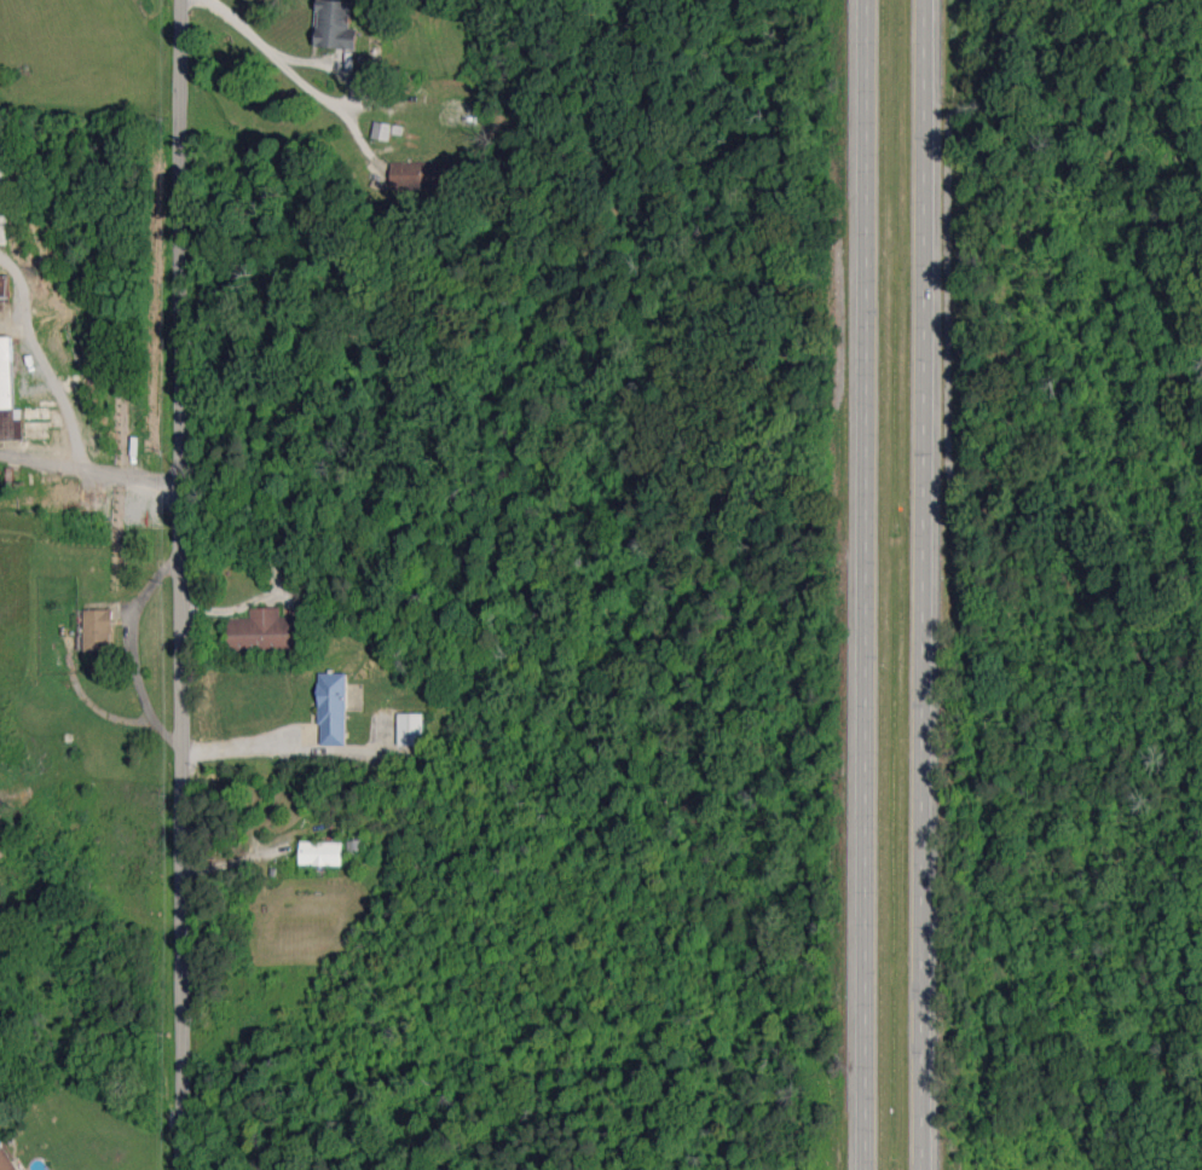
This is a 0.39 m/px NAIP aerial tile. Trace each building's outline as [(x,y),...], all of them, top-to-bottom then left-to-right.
[(349,0),(318,0),(316,47),(355,49),(356,28),(350,28),(351,0),(349,0)] [(391,124),(374,121),(371,137),(388,141),(391,124)] [(448,161),(391,162),(391,188),(449,187),(448,161)] [(23,439),(22,408),(15,409),(12,336),(0,337),(0,440),(23,439)] [(303,616),(281,616),(281,607),(250,608),(250,618),(229,618),(229,651),(303,651),(303,616)] [(84,651),(113,650),(112,609),(83,609),(84,651)] [(348,673),(320,673),(318,744),(346,745),(348,673)] [(398,745),(424,745),(425,713),(399,713),(398,745)] [(300,864),(342,865),(343,842),(300,841),(300,864)] [(7,1146),(0,1149),(0,1169),(18,1169),(7,1146)]
